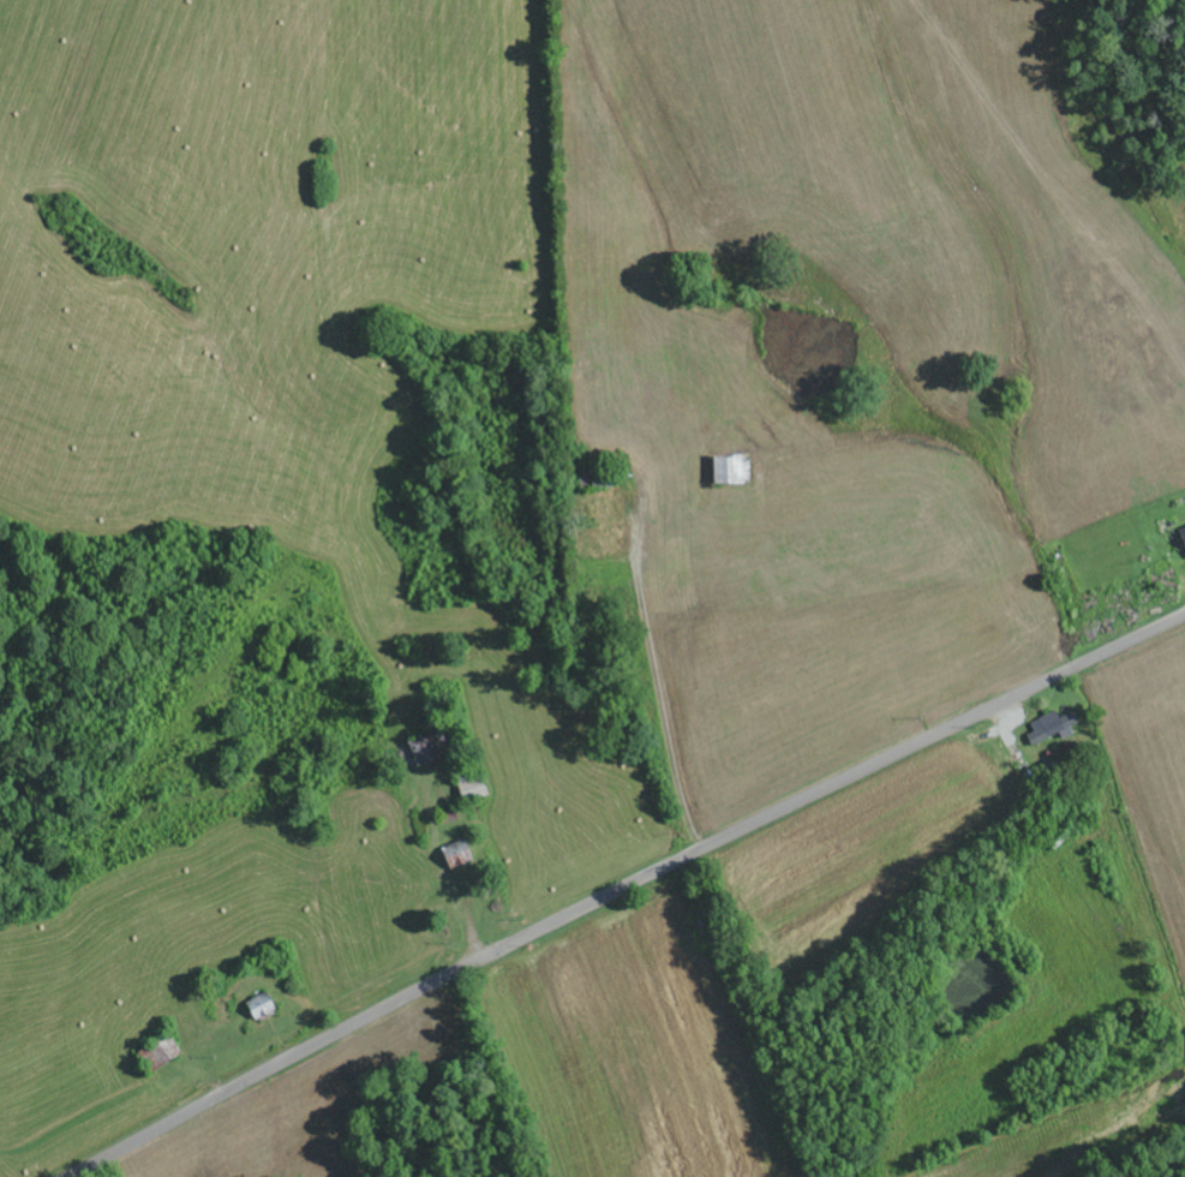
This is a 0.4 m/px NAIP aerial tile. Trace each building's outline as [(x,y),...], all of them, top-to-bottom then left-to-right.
[(742,457),(706,458),(707,485),(743,483),(742,457)] [(1173,533),(1184,561),(1184,528),(1173,533)] [(1022,737),(1027,748),(1074,726),(1068,714),(1055,720),(1051,713),(1026,726),(1030,734),(1022,737)] [(451,786),(458,805),(484,796),(478,777),(451,786)] [(441,869),(465,865),(461,845),(438,849),(441,869)]
